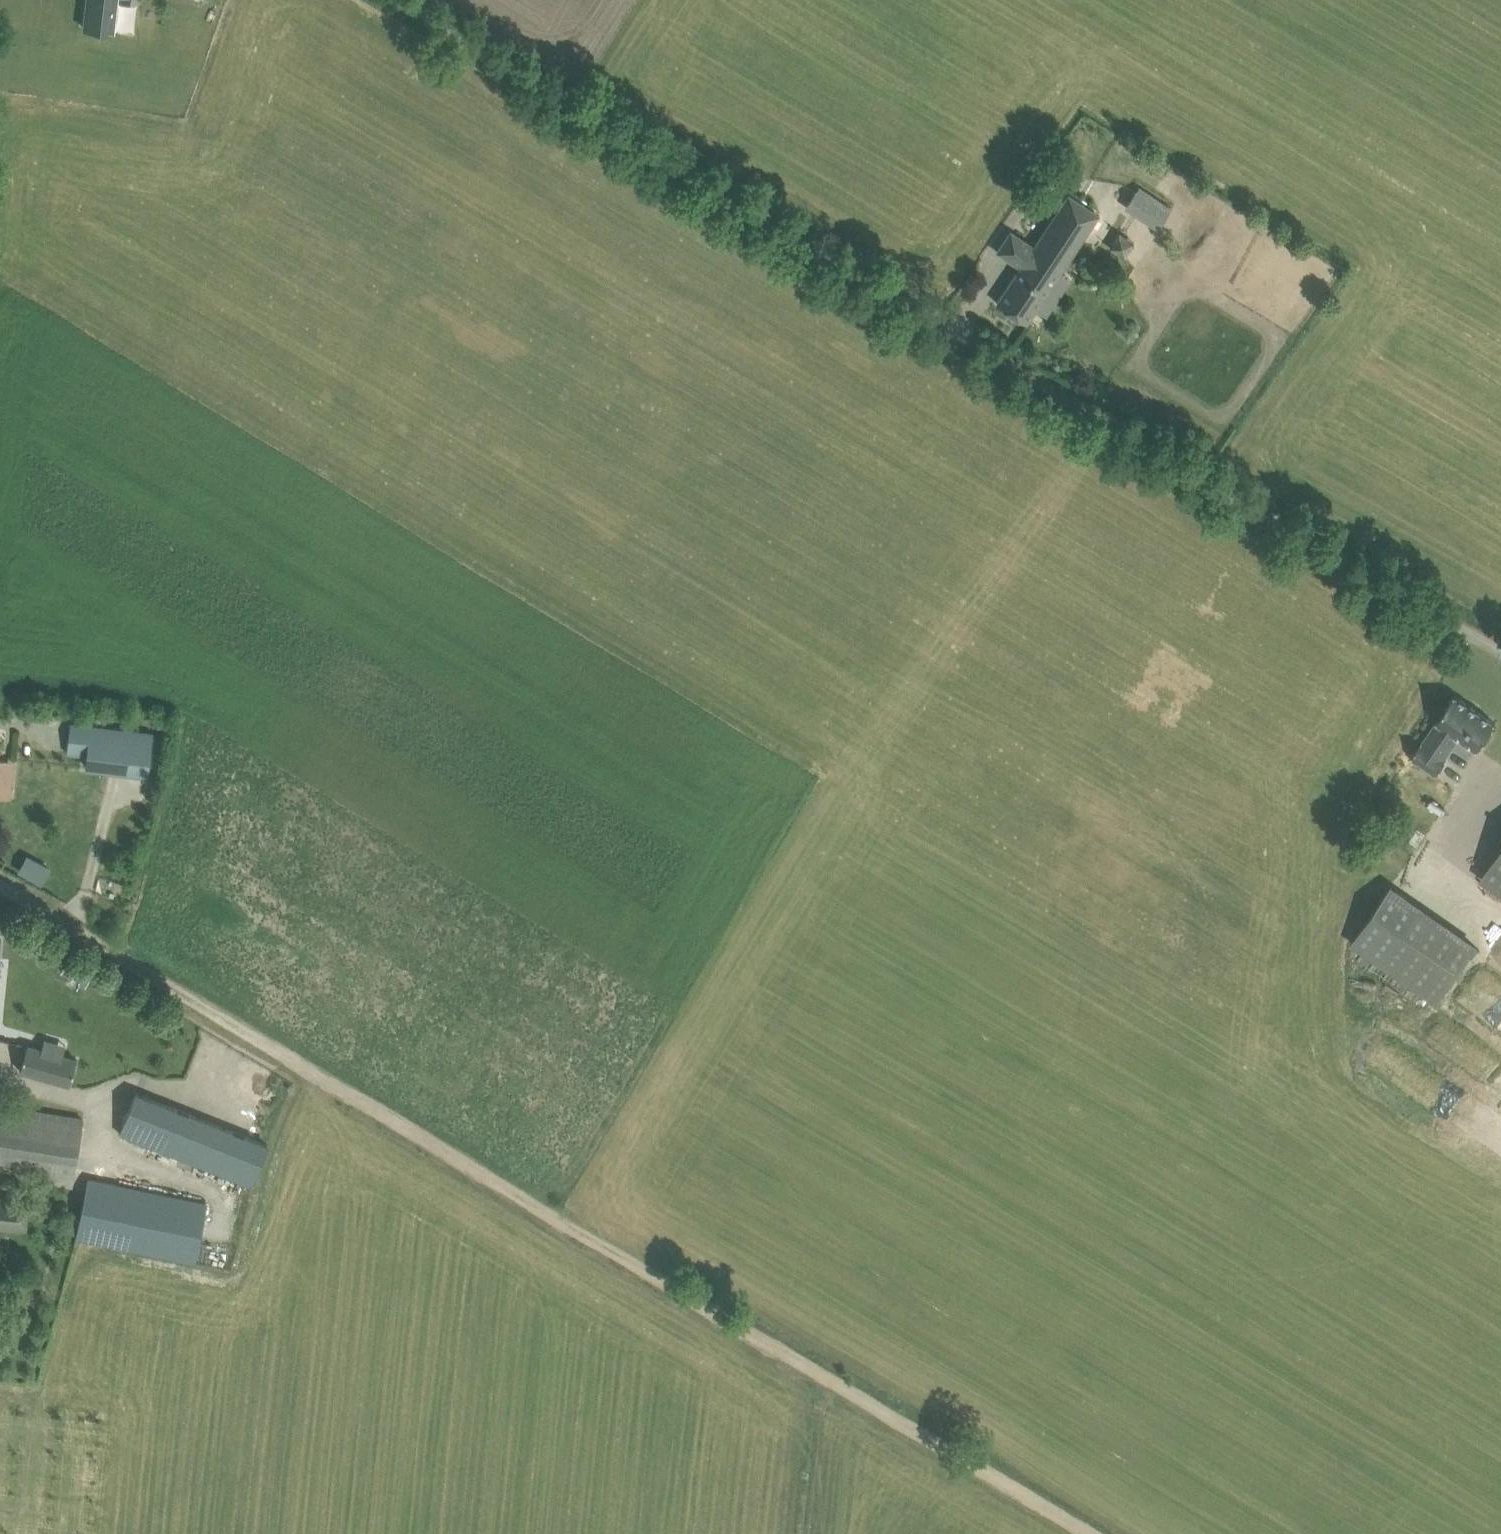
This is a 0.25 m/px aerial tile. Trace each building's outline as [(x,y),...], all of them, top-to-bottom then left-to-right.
[(84,28),(114,31),(117,0),(87,0),(84,28)] [(1137,190),(1125,206),(1166,235),(1177,219),(1137,190)] [(1026,322),(1060,271),(1098,214),(1068,194),(1034,246),(1011,231),(997,251),(1021,267),(997,302),(1026,322)] [(1495,722),(1455,694),(1447,706),(1442,707),(1437,715),(1438,719),(1436,721),(1437,721),(1422,743),(1422,742),(1411,757),(1436,774),(1446,760),(1444,758),(1459,736),(1477,749),(1481,743),(1487,742),(1492,734),(1491,728),(1495,722)] [(147,775),(152,732),(89,724),(84,768),(147,775)] [(1481,876),(1500,890),(1500,847),(1481,876)] [(42,884),(51,867),(27,854),(17,871),(42,884)] [(1357,946),(1445,1004),(1486,943),(1397,885),(1357,946)] [(27,1044),(20,1070),(69,1084),(77,1059),(27,1044)] [(136,1092),(120,1133),(252,1185),(268,1144),(136,1092)] [(0,1105),(0,1174),(72,1186),(83,1119),(0,1105)] [(84,1192),(75,1238),(77,1239),(195,1263),(208,1200),(87,1176),(84,1192)] [(25,1228),(28,1197),(0,1194),(0,1226),(25,1228)]
